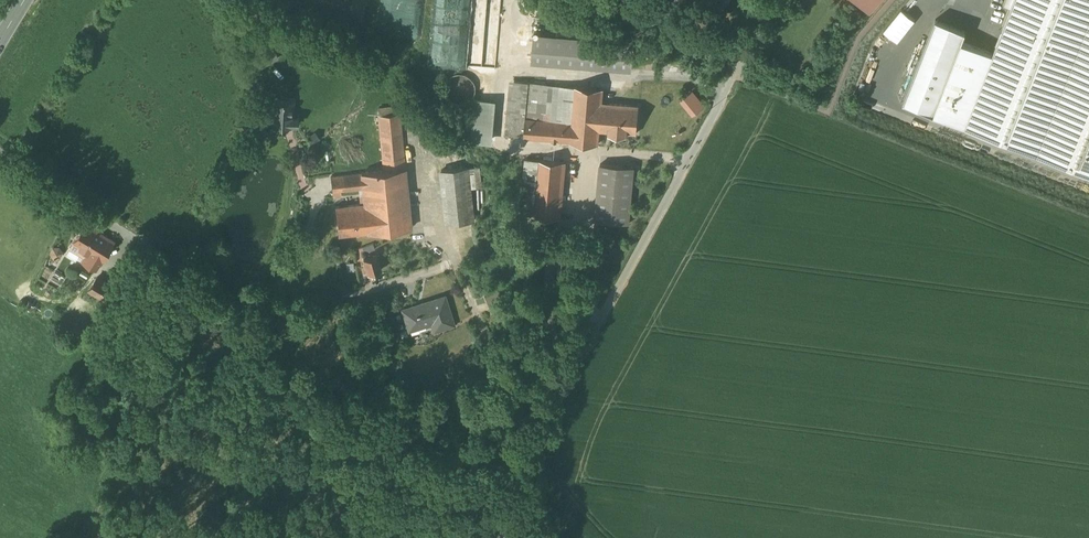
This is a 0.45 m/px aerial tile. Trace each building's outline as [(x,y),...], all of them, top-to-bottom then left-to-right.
[(500,0),(480,0),(476,67),(497,68),(500,0)] [(724,12),(731,0),(704,0),(724,12)] [(869,12),(879,0),(856,0),(869,12)] [(993,56),(961,44),(965,33),(935,22),(903,105),(1088,177),(1088,0),(1014,0),(993,56)] [(887,32),(901,44),(920,22),(907,10),(887,32)] [(634,44),(534,35),(532,62),(632,70),(634,44)] [(272,45),(251,56),(255,64),(268,57),(270,61),(278,57),(272,45)] [(466,75),(464,74),(462,74),(459,74),(458,74),(454,75),(452,76),(450,77),(449,79),(447,80),(446,82),(445,84),(445,86),(444,88),(444,90),(444,93),(445,94),(445,95),(446,97),(447,99),(449,101),(451,103),(453,104),(455,105),(458,106),(461,106),(464,105),(467,104),(469,103),(471,102),(472,100),(474,98),(475,95),(476,93),(476,91),(476,89),(476,87),(476,86),(475,84),(475,83),(474,81),(472,79),(471,78),(470,77),(468,76),(466,75)] [(530,82),(511,81),(506,136),(524,138),(530,82)] [(603,89),(530,82),(524,138),(571,142),(598,144),(602,102),(603,89)] [(683,101),(695,117),(708,107),(696,91),(683,101)] [(624,104),(602,102),(600,130),(609,131),(609,133),(627,134),(627,133),(637,134),(639,106),(639,100),(624,98),(624,104)] [(293,102),(272,100),(271,125),(292,126),(292,125),(297,126),(297,116),(292,116),(293,102)] [(399,113),(379,115),(385,170),(381,170),(332,175),(333,192),(363,188),(364,196),(368,233),(411,229),(399,113)] [(316,133),(309,139),(313,144),(319,139),(316,133)] [(380,157),(330,162),(332,175),(381,170),(380,157)] [(539,160),(526,159),(521,216),(534,217),(539,160)] [(565,162),(539,160),(534,217),(560,219),(565,162)] [(634,167),(601,164),(596,222),(629,224),(634,167)] [(468,168),(442,170),(447,225),(474,223),(468,168)] [(361,204),(336,206),(339,236),(368,233),(364,196),(360,197),(361,204)] [(113,243),(85,225),(70,249),(81,255),(84,250),(88,253),(83,262),(96,270),(113,243)] [(422,248),(418,247),(416,249),(415,252),(416,255),(419,256),(423,255),(423,251),(422,248)] [(377,256),(364,260),(368,276),(382,272),(377,256)] [(150,286),(133,276),(128,284),(133,287),(131,290),(143,298),(150,286)] [(97,278),(84,298),(105,310),(117,291),(97,278)] [(445,299),(403,312),(410,333),(433,325),(435,333),(454,327),(445,299)]
